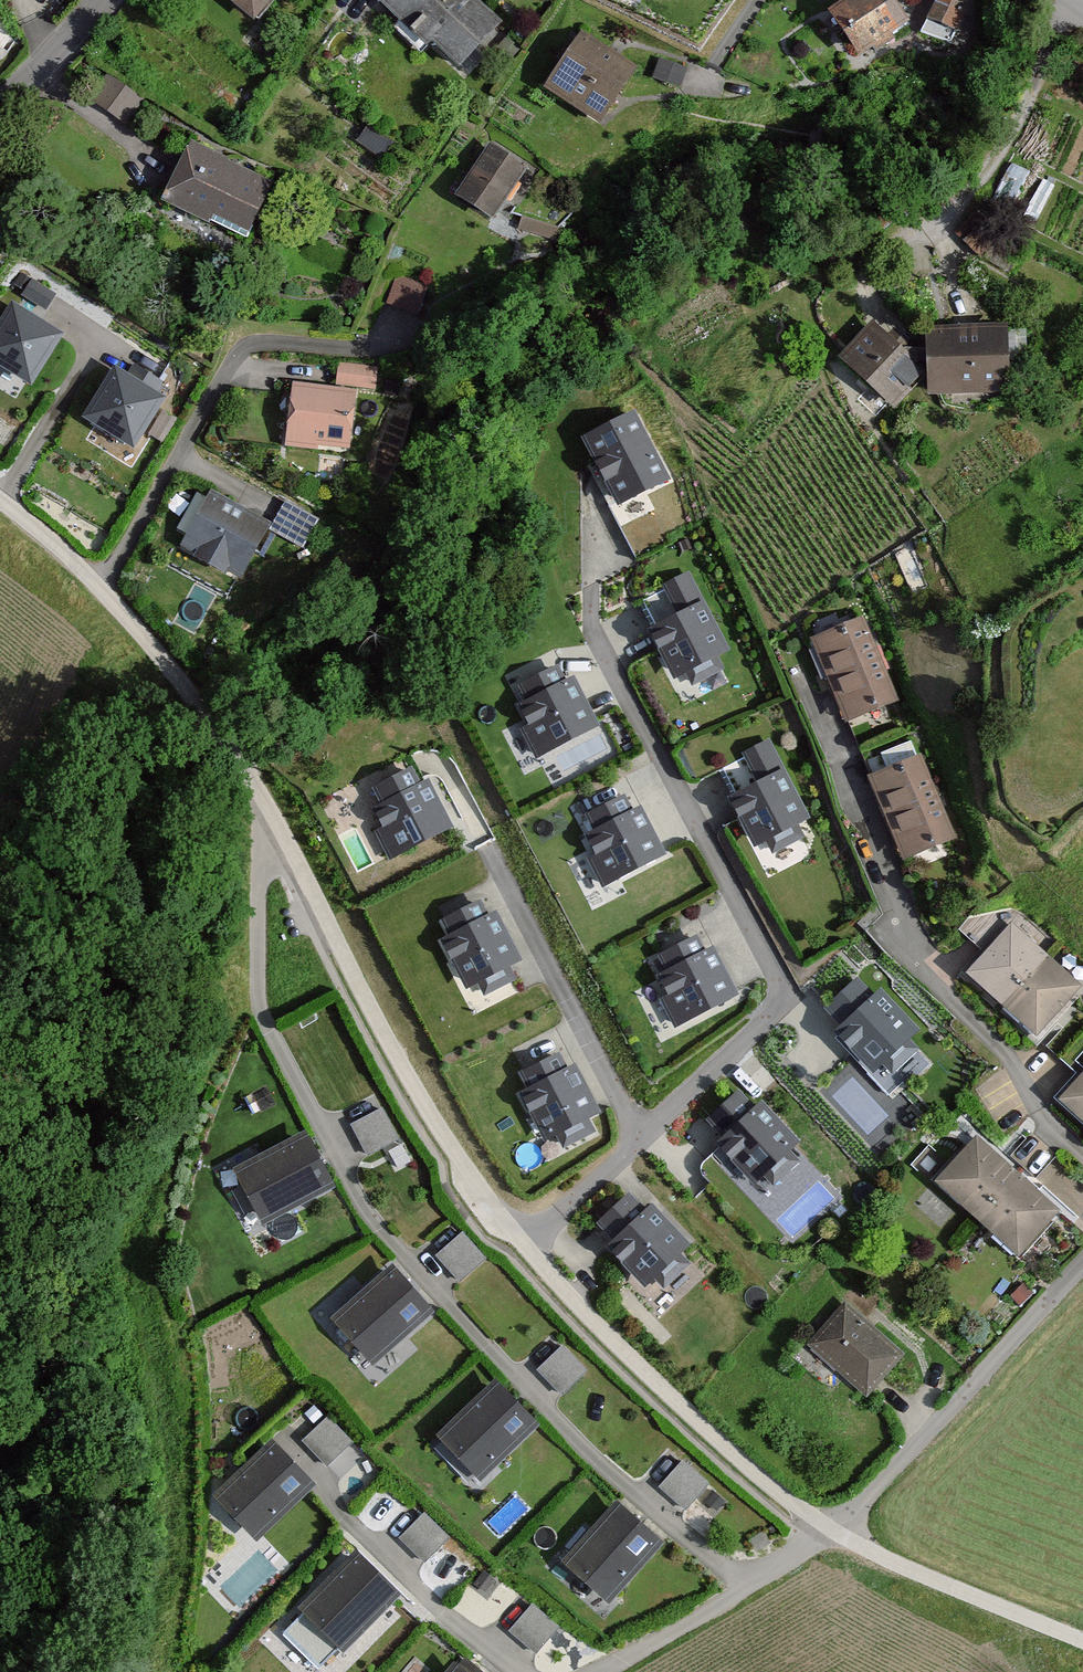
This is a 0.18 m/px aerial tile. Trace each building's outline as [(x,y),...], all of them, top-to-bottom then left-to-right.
[(234,2),(258,21),(275,0),(236,0),(234,2)] [(384,1),(432,42),(437,36),(470,66),(510,20),(487,0),(385,0),(384,1)] [(833,11),(864,58),(913,25),(896,0),(850,0),(833,11)] [(928,22),(959,34),(972,0),(937,0),(928,22)] [(642,68),(586,30),(549,85),(606,123),(642,68)] [(136,98),(101,76),(86,100),(121,122),(136,98)] [(369,122),(358,139),(386,157),(397,141),(369,122)] [(280,182),(195,141),(171,194),(258,232),(280,182)] [(534,165),(493,141),(461,194),(502,218),(534,165)] [(1029,203),(1040,172),(1012,161),(1000,192),(1029,203)] [(428,284),(396,274),(386,305),(419,314),(428,284)] [(0,312),(0,374),(35,396),(76,331),(13,291),(0,312)] [(873,322),(842,355),(897,406),(928,373),(873,322)] [(1016,329),(930,330),(931,392),(1017,391),(1016,329)] [(174,394),(118,361),(83,420),(139,453),(174,394)] [(379,368),(338,364),(336,385),(377,389),(379,368)] [(360,390),(296,385),(291,445),(355,450),(360,390)] [(657,406),(591,442),(625,507),(692,471),(657,406)] [(274,523),(212,493),(186,547),(248,577),(271,530),(274,523)] [(319,520),(285,502),(271,530),(305,548),(319,520)] [(684,628),(651,643),(681,710),(768,671),(718,562),(665,586),(684,628)] [(855,619),(812,639),(851,723),(894,703),(855,619)] [(528,724),(520,728),(536,759),(599,725),(573,675),(517,704),(528,724)] [(747,842),(804,810),(757,727),(729,742),(741,763),(711,780),(747,842)] [(398,806),(372,816),(389,861),(468,830),(436,749),(383,769),(398,806)] [(920,756),(871,777),(905,860),(955,839),(920,756)] [(611,828),(586,843),(621,901),(703,852),(651,767),(594,801),(611,828)] [(466,931),(440,948),(483,1016),(559,968),(503,879),(453,910),(466,931)] [(680,979),(656,992),(681,1038),(774,989),(727,903),(659,940),(680,979)] [(1014,926),(974,973),(1047,1034),(1082,992),(1082,984),(1014,926)] [(876,998),(857,979),(827,1010),(844,1026),(838,1033),(881,1075),(889,1067),(896,1074),(920,1049),(912,1042),(924,1029),(884,990),(876,998)] [(631,1125),(576,1021),(525,1048),(545,1085),(521,1097),(557,1164),(631,1125)] [(1064,1100),(1082,1117),(1082,1079),(1064,1100)] [(757,1110),(738,1092),(708,1122),(725,1139),(719,1145),(762,1187),(770,1179),(777,1186),(801,1162),(793,1154),(805,1142),(765,1103),(757,1110)] [(381,1110),(350,1126),(367,1158),(398,1142),(381,1110)] [(308,1131),(237,1170),(267,1225),(338,1187),(308,1131)] [(1063,1211),(979,1136),(939,1181),(1024,1255),(1063,1211)] [(932,1178),(948,1161),(930,1145),(915,1163),(932,1178)] [(645,1170),(602,1211),(667,1279),(710,1238),(645,1170)] [(462,1234),(436,1257),(459,1283),(485,1261),(462,1234)] [(396,1264),(334,1319),(376,1366),(438,1311),(396,1264)] [(905,1354),(844,1304),(809,1347),(871,1397),(905,1354)] [(587,1373),(562,1348),(538,1373),(563,1398),(587,1373)] [(498,1379),(440,1437),(485,1482),(543,1424),(498,1379)] [(350,1443),(326,1419),(301,1445),(325,1469),(350,1443)] [(274,1441),(213,1498),(255,1543),(316,1486),(274,1441)] [(709,1486),(684,1462),(659,1488),(684,1512),(709,1486)] [(668,1540),(619,1500),(566,1562),(615,1603),(668,1540)] [(449,1539),(424,1515),(399,1541),(424,1565),(449,1539)] [(359,1553),(301,1614),(346,1656),(403,1595),(359,1553)] [(560,1629),(535,1605),(510,1631),(535,1655),(560,1629)] [(458,1657),(447,1671),(478,1671),(458,1657)]
